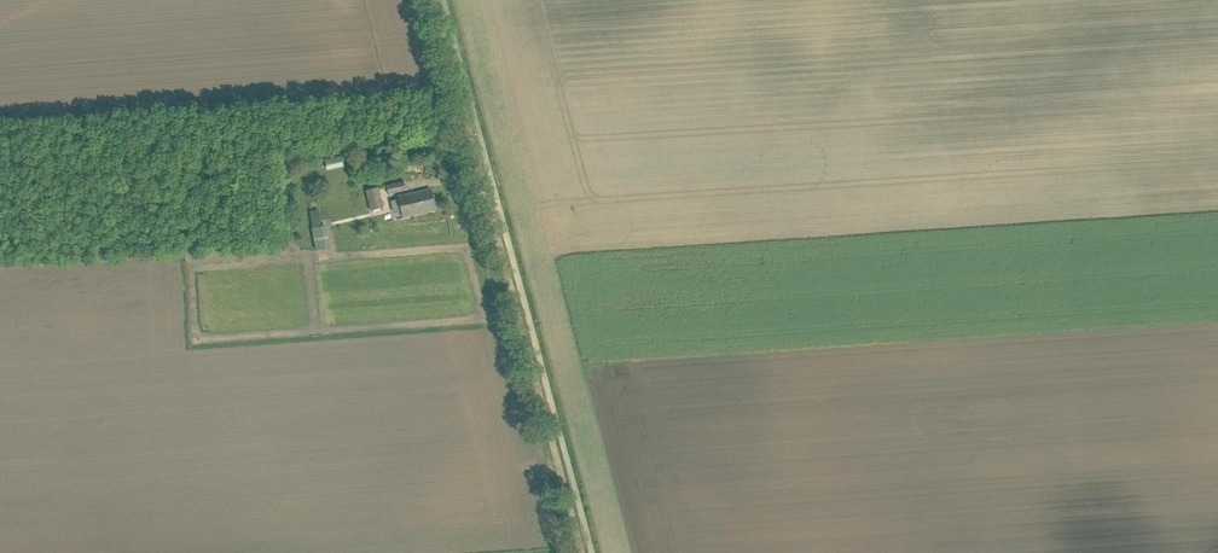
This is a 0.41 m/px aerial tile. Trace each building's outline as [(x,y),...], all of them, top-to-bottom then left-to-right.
[(341,157),(324,160),(326,169),(343,165),(341,157)] [(402,183),(384,187),(386,196),(404,192),(402,183)] [(397,197),(402,217),(433,209),(428,189),(397,197)] [(382,210),(378,190),(364,193),(369,213),(382,210)]
